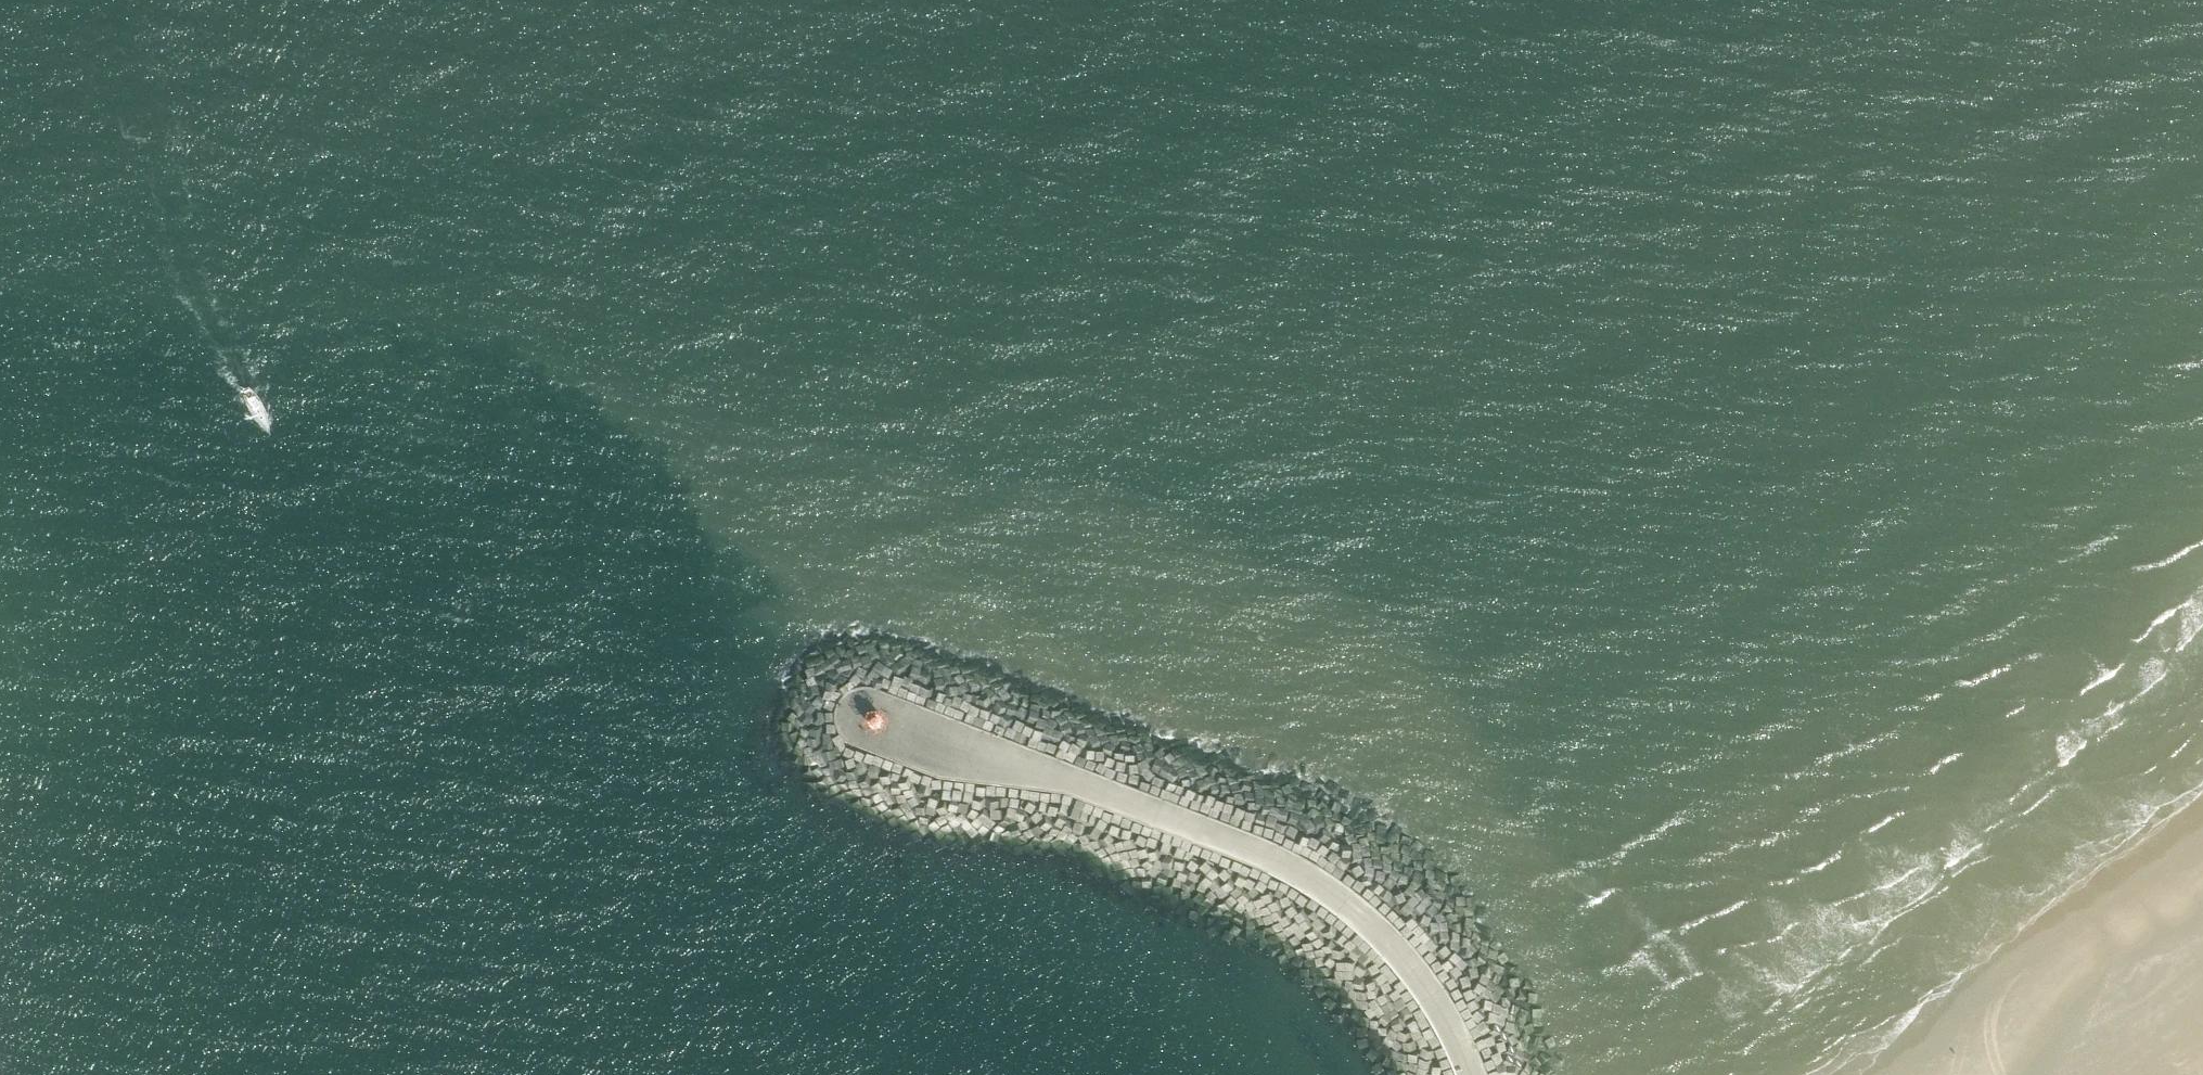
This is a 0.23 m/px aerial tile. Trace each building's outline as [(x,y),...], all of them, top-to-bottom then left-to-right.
[(881,709),(868,711),(863,723),(870,733),(884,732),(888,721),(881,709)]
